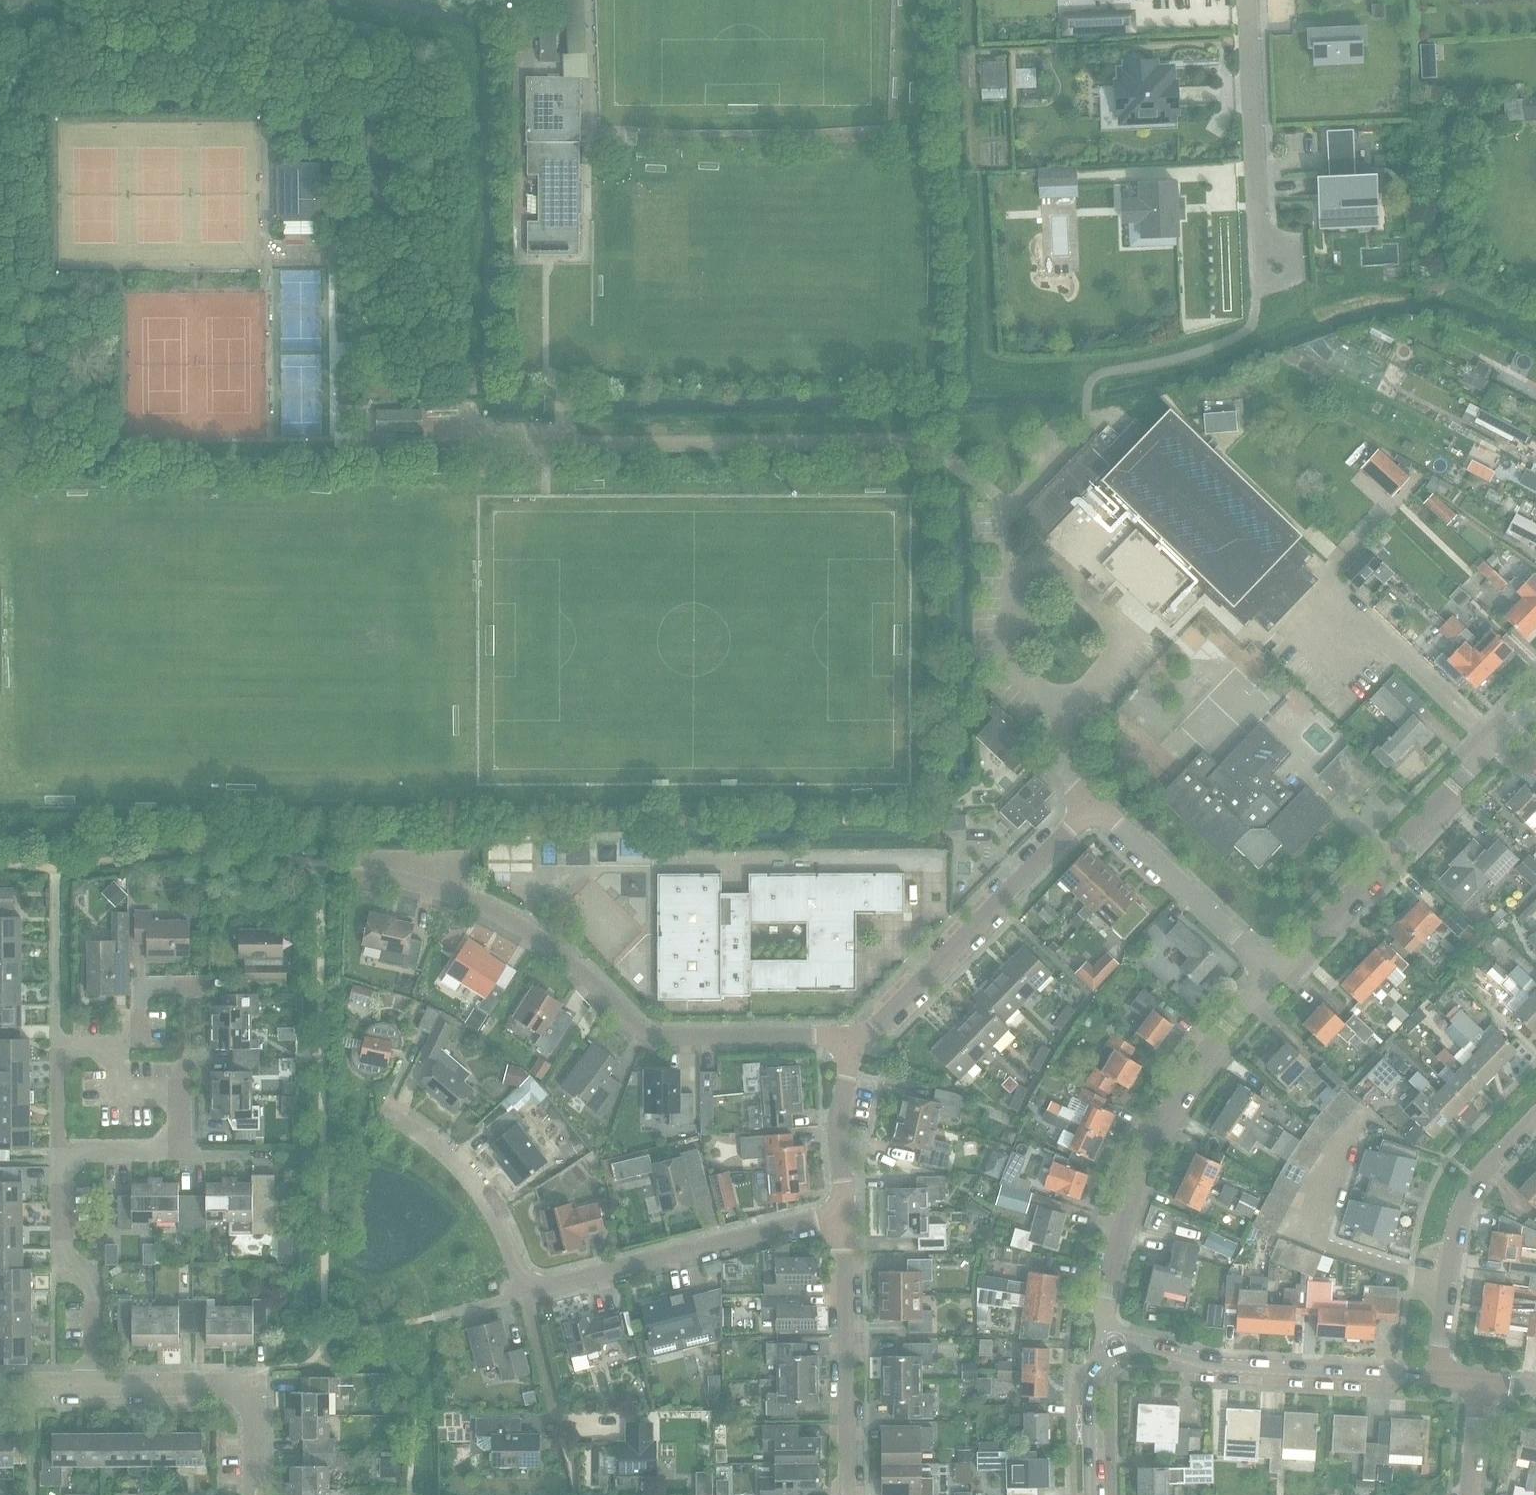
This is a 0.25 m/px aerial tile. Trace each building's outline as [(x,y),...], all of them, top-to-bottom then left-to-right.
[(1384,1),(1373,2),(1373,11),(1385,11),(1384,1)] [(1098,13),(1062,14),(1063,31),(1113,29),(1113,12),(1098,13)] [(559,63),(559,22),(546,22),(546,63),(559,63)] [(1364,28),(1307,30),(1308,46),(1313,46),(1314,62),(1360,60),(1359,44),(1365,43),(1364,28)] [(532,34),(532,67),(544,67),(545,35),(532,34)] [(981,88),(1006,87),(1005,61),(980,62),(981,88)] [(1171,67),(1154,68),(1154,61),(1142,61),(1125,62),(1125,69),(1119,69),(1119,81),(1115,82),(1117,113),(1149,112),(1150,120),(1173,119),(1172,111),(1176,111),(1175,82),(1171,82),(1171,67)] [(526,141),(527,141),(527,174),(538,174),(538,221),(527,221),(527,254),(579,254),(579,228),(571,228),(571,213),(582,213),(582,181),(571,181),(571,167),(579,167),(579,141),(579,77),(526,77),(526,141)] [(1535,116),(1535,98),(1523,98),(1525,117),(1535,116)] [(1352,129),(1326,130),(1328,175),(1316,176),(1318,219),(1377,216),(1377,198),(1379,198),(1379,192),(1376,192),(1375,173),(1350,174),(1350,168),(1354,168),(1352,129)] [(318,163),(283,163),(284,218),(319,217),(318,163)] [(1075,186),(1074,167),(1039,169),(1040,187),(1075,186)] [(1170,218),(1177,218),(1177,216),(1176,198),(1170,199),(1169,181),(1132,182),(1133,198),(1122,199),(1122,220),(1123,245),(1167,243),(1167,235),(1171,235),(1170,218)] [(1315,578),(1300,565),(1310,555),(1295,540),(1301,534),(1169,408),(1147,431),(1135,420),(1108,448),(1095,435),(1020,513),(1101,591),(1116,575),(1152,610),(1153,609),(1170,624),(1203,589),(1219,604),(1222,601),(1244,623),(1252,615),(1267,628),(1315,578)] [(421,430),(421,409),(377,409),(377,430),(421,430)] [(1234,411),(1203,413),(1205,433),(1236,431),(1234,411)] [(1466,436),(1495,451),(1499,443),(1470,428),(1466,436)] [(1535,460),(1535,451),(1526,446),(1517,462),(1531,470),(1535,460)] [(1378,450),(1361,467),(1391,495),(1407,477),(1378,450)] [(1532,531),(1535,533),(1535,524),(1522,516),(1518,524),(1532,531)] [(1366,549),(1343,572),(1358,586),(1380,563),(1366,549)] [(1507,582),(1494,570),(1487,577),(1510,599),(1511,598),(1515,602),(1503,615),(1524,636),(1535,624),(1535,610),(1507,582)] [(1535,610),(1535,580),(1526,590),(1522,586),(1523,585),(1514,576),(1507,582),(1535,610)] [(1451,614),(1444,621),(1458,634),(1465,627),(1451,614)] [(1444,621),(1438,628),(1451,641),(1458,634),(1444,621)] [(1465,627),(1458,634),(1493,668),(1511,649),(1490,628),(1477,641),(1473,637),(1474,636),(1465,627)] [(1441,652),(1433,661),(1455,682),(1462,675),(1474,687),(1493,668),(1458,634),(1451,641),(1458,647),(1447,658),(1441,652)] [(1420,744),(1432,732),(1397,699),(1408,686),(1394,673),(1369,698),(1399,726),(1373,754),(1387,766),(1413,738),(1420,744)] [(1029,734),(992,699),(983,708),(992,717),(975,735),(1012,770),(1029,752),(1020,743),(1029,734)] [(1257,868),(1280,845),(1292,856),(1333,813),(1305,787),(1295,797),(1271,774),(1291,754),(1259,723),(1219,765),(1203,750),(1158,796),(1222,856),(1233,845),(1257,868)] [(1316,777),(1349,807),(1378,776),(1347,745),(1316,777)] [(1052,792),(1034,774),(999,810),(1017,828),(1026,819),(1035,828),(1052,810),(1043,801),(1052,792)] [(1535,795),(1524,784),(1506,803),(1524,820),(1535,807),(1535,795)] [(1494,883),(1517,859),(1497,840),(1485,852),(1472,839),(1449,863),(1452,867),(1441,879),(1464,902),(1476,889),(1476,890),(1489,877),(1494,883)] [(1058,878),(1076,894),(1104,865),(1086,848),(1058,878)] [(1535,882),(1535,861),(1529,854),(1515,869),(1533,885),(1535,882)] [(1084,919),(1093,910),(1121,881),(1104,865),(1076,894),(1085,903),(1077,912),(1069,921),(1076,928),(1084,919)] [(855,912),(903,912),(903,872),(748,873),(748,892),(721,892),(721,873),(657,873),(658,999),(722,999),(722,994),(750,994),(750,989),(856,989),(855,912)] [(1121,881),(1093,910),(1110,927),(1123,939),(1148,912),(1135,900),(1138,897),(1121,881)] [(21,938),(20,916),(8,916),(8,908),(12,908),(12,888),(0,888),(0,938),(21,938)] [(1535,906),(1535,897),(1516,917),(1521,922),(1535,906)] [(1437,917),(1419,900),(1399,920),(1420,940),(1431,927),(1441,937),(1449,928),(1472,949),(1484,937),(1448,905),(1437,917)] [(1057,913),(1048,904),(1039,913),(1048,923),(1057,913)] [(167,953),(189,953),(188,920),(151,921),(151,910),(136,911),(137,940),(148,940),(149,959),(167,959),(167,953)] [(388,915),(370,911),(363,944),(384,949),(381,960),(416,968),(422,940),(410,937),(413,923),(388,917),(388,915)] [(89,940),(89,952),(89,992),(114,992),(114,970),(128,970),(128,912),(113,912),(113,940),(89,940)] [(1173,934),(1182,941),(1193,952),(1179,967),(1196,982),(1196,981),(1200,985),(1210,973),(1207,970),(1219,957),(1202,942),(1202,943),(1182,925),(1173,934)] [(246,978),(285,977),(285,963),(280,963),(280,956),(282,956),(281,928),(240,929),(241,956),(249,956),(249,964),(246,964),(246,978)] [(0,938),(0,960),(21,960),(21,938),(0,938)] [(505,965),(467,940),(447,972),(484,996),(477,1006),(489,1014),(506,989),(494,982),(505,965)] [(1383,940),(1376,948),(1374,947),(1357,965),(1387,994),(1405,975),(1401,971),(1408,964),(1383,940)] [(1007,962),(1035,987),(1051,972),(1024,945),(1007,962)] [(1093,989),(1117,963),(1106,953),(1092,967),(1086,961),(1076,973),(1093,989)] [(21,982),(21,960),(0,960),(0,982),(21,982)] [(1007,962),(991,979),(1019,1004),(1035,987),(1007,962)] [(1517,964),(1508,973),(1521,987),(1530,977),(1517,964)] [(1387,994),(1357,965),(1339,984),(1359,1003),(1370,991),(1388,1008),(1395,1001),(1387,994)] [(1521,987),(1508,973),(1498,983),(1512,996),(1521,987)] [(975,996),(980,1002),(1002,1021),(1019,1004),(991,979),(975,996)] [(0,982),(0,1004),(21,1004),(21,982),(0,982)] [(373,989),(353,984),(349,996),(370,1002),(373,989)] [(550,1022),(561,1003),(533,985),(513,1015),(541,1033),(534,1044),(550,1053),(564,1031),(550,1022)] [(1154,1046),(1172,1023),(1153,1009),(1160,1001),(1143,988),(1129,1006),(1146,1018),(1135,1032),(1154,1046)] [(212,1026),(251,1025),(251,1014),(260,1014),(260,993),(234,993),(234,1004),(212,1004),(212,1026)] [(1530,995),(1513,1012),(1533,1032),(1535,1029),(1535,1000),(1530,995)] [(1008,1027),(1002,1021),(980,1002),(965,1017),(992,1044),(1008,1027)] [(1344,1023),(1323,1002),(1302,1023),(1324,1044),(1336,1032),(1346,1041),(1354,1033),(1363,1042),(1373,1032),(1353,1014),(1344,1023)] [(22,1038),(21,1004),(0,1004),(0,1038),(10,1038),(22,1038)] [(417,1027),(430,1033),(441,1010),(428,1004),(417,1027)] [(1068,1004),(1060,1014),(1067,1020),(1075,1010),(1068,1004)] [(1479,1048),(1499,1066),(1516,1049),(1490,1024),(1484,1031),(1461,1008),(1450,1020),(1452,1022),(1470,1039),(1479,1048)] [(1067,1020),(1060,1014),(1053,1024),(1060,1030),(1067,1020)] [(1403,1023),(1395,1015),(1386,1024),(1394,1031),(1403,1023)] [(965,1017),(948,1034),(975,1060),(992,1044),(965,1017)] [(438,1019),(430,1033),(422,1051),(437,1058),(439,1060),(419,1083),(453,1112),(473,1089),(455,1073),(460,1067),(441,1050),(452,1026),(438,1019)] [(362,1038),(362,1041),(363,1041),(361,1049),(352,1047),(352,1050),(351,1052),(351,1055),(351,1057),(352,1060),(352,1062),(353,1064),(355,1066),(356,1068),(358,1070),(360,1071),(362,1073),(364,1074),(367,1074),(369,1075),(372,1075),(374,1074),(376,1074),(379,1073),(381,1072),(383,1071),(385,1069),(387,1067),(388,1065),(389,1063),(390,1061),(391,1058),(391,1056),(390,1055),(391,1047),(400,1049),(401,1046),(402,1044),(402,1042),(402,1039),(401,1037),(400,1034),(399,1032),(398,1030),(396,1028),(395,1026),(393,1025),(391,1024),(388,1023),(386,1022),(383,1022),(381,1022),(379,1022),(376,1022),(374,1023),(372,1024),(370,1026),(368,1027),(366,1029),(365,1031),(364,1033),(363,1036),(362,1038)] [(1462,1049),(1470,1039),(1452,1022),(1444,1031),(1462,1049)] [(251,1025),(212,1026),(212,1048),(234,1048),(234,1058),(260,1059),(260,1038),(251,1038),(251,1025)] [(1134,1074),(1140,1064),(1128,1057),(1135,1046),(1113,1033),(1106,1044),(1115,1049),(1102,1071),(1095,1067),(1087,1080),(1108,1093),(1116,1080),(1126,1087),(1127,1085),(1129,1086),(1136,1075),(1134,1074)] [(959,1077),(975,1060),(948,1034),(932,1051),(959,1077)] [(0,1038),(0,1060),(29,1060),(29,1038),(22,1038),(10,1038),(0,1038)] [(607,1074),(617,1060),(588,1039),(588,1040),(592,1043),(561,1085),(574,1095),(577,1091),(588,1100),(585,1103),(599,1114),(621,1084),(607,1074)] [(1332,1089),(1341,1079),(1323,1062),(1314,1071),(1307,1064),(1307,1063),(1285,1042),(1264,1063),(1287,1086),(1299,1073),(1313,1087),(1321,1079),(1332,1089)] [(1042,1044),(1036,1055),(1044,1059),(1050,1048),(1042,1044)] [(1446,1082),(1466,1101),(1482,1084),(1462,1065),(1454,1056),(1444,1047),(1436,1056),(1445,1065),(1454,1074),(1446,1082)] [(1462,1065),(1482,1084),(1499,1066),(1479,1048),(1462,1065)] [(1030,1066),(1037,1070),(1044,1059),(1036,1055),(1030,1066)] [(550,1064),(540,1057),(531,1071),(541,1077),(550,1064)] [(260,1059),(234,1058),(234,1071),(212,1071),(212,1095),(251,1095),(251,1075),(260,1075),(260,1059)] [(29,1060),(0,1060),(0,1081),(30,1081),(29,1060)] [(743,1092),(761,1090),(800,1087),(798,1064),(759,1067),(758,1062),(741,1063),(743,1092)] [(1404,1076),(1390,1063),(1371,1083),(1385,1095),(1404,1076)] [(508,1064),(503,1083),(519,1086),(530,1075),(521,1067),(508,1064)] [(679,1069),(645,1069),(645,1111),(669,1111),(669,1124),(693,1124),(693,1092),(679,1092),(679,1069)] [(1417,1070),(1408,1079),(1420,1091),(1429,1082),(1417,1070)] [(700,1095),(713,1095),(713,1071),(700,1071),(700,1095)] [(30,1104),(30,1102),(34,1102),(34,1090),(30,1090),(30,1081),(0,1081),(0,1104),(30,1104)] [(1466,1101),(1446,1082),(1429,1100),(1449,1118),(1466,1101)] [(1273,1126),(1257,1114),(1266,1101),(1239,1083),(1225,1104),(1285,1144),(1291,1134),(1275,1123),(1273,1126)] [(1020,1084),(1014,1095),(1022,1099),(1027,1088),(1020,1084)] [(1062,1104),(1057,1114),(1104,1136),(1114,1113),(1101,1107),(1106,1097),(1082,1086),(1077,1098),(1089,1103),(1082,1117),(1073,1112),(1074,1110),(1062,1104)] [(800,1087),(761,1090),(762,1104),(748,1105),(750,1127),(791,1124),(790,1111),(802,1110),(800,1087)] [(903,1094),(898,1117),(935,1126),(938,1114),(957,1118),(962,1096),(955,1092),(935,1087),(932,1101),(903,1094)] [(1342,1088),(1333,1098),(1351,1113),(1359,1104),(1342,1088)] [(1420,1091),(1403,1109),(1432,1136),(1449,1118),(1429,1100),(1420,1091)] [(251,1095),(212,1095),(212,1117),(234,1117),(234,1129),(260,1129),(260,1105),(251,1105),(251,1095)] [(1022,1099),(1014,1095),(1009,1107),(1017,1110),(1022,1099)] [(1351,1113),(1333,1098),(1324,1106),(1343,1123),(1351,1113)] [(30,1125),(30,1104),(0,1104),(0,1126),(30,1125)] [(1211,1126),(1238,1143),(1246,1131),(1262,1142),(1262,1143),(1278,1154),(1285,1144),(1225,1104),(1211,1126)] [(490,1144),(519,1181),(546,1160),(523,1131),(529,1126),(512,1105),(486,1126),(496,1139),(490,1144)] [(1334,1134),(1343,1123),(1324,1106),(1315,1117),(1334,1134)] [(1104,1136),(1057,1114),(1053,1124),(1065,1130),(1066,1127),(1075,1132),(1068,1148),(1093,1159),(1104,1136)] [(935,1126),(898,1117),(892,1140),(921,1147),(918,1162),(945,1168),(951,1143),(933,1138),(935,1126)] [(1315,1117),(1307,1129),(1328,1143),(1334,1134),(1315,1117)] [(30,1125),(0,1126),(0,1160),(10,1160),(10,1148),(30,1147),(30,1125)] [(1307,1129),(1301,1138),(1322,1153),(1328,1143),(1307,1129)] [(765,1156),(766,1170),(806,1167),(804,1144),(792,1145),(791,1132),(740,1136),(742,1158),(765,1156)] [(1322,1153),(1301,1138),(1294,1148),(1315,1163),(1322,1153)] [(1365,1148),(1361,1160),(1410,1175),(1417,1150),(1382,1139),(1377,1152),(1365,1148)] [(681,1156),(651,1164),(663,1210),(694,1202),(688,1178),(703,1174),(697,1148),(680,1152),(681,1156)] [(1308,1172),(1315,1163),(1294,1148),(1287,1159),(1308,1172)] [(1196,1152),(1185,1175),(1210,1186),(1220,1163),(1196,1152)] [(1055,1153),(1043,1185),(1078,1198),(1087,1173),(1064,1165),(1067,1158),(1055,1153)] [(1308,1172),(1287,1159),(1281,1171),(1303,1183),(1308,1172)] [(1361,1160),(1357,1171),(1370,1175),(1366,1189),(1402,1200),(1410,1175),(1361,1160)] [(22,1203),(22,1166),(0,1166),(0,1203),(22,1203)] [(806,1167),(766,1170),(767,1184),(756,1185),(757,1202),(797,1199),(796,1191),(808,1190),(806,1167)] [(719,1209),(736,1205),(727,1170),(711,1174),(719,1209)] [(1535,1170),(1517,1189),(1535,1207),(1535,1171),(1535,1170)] [(1297,1193),(1303,1183),(1281,1171),(1275,1181),(1297,1193)] [(248,1182),(230,1182),(230,1233),(275,1233),(275,1174),(248,1174),(248,1182)] [(888,1211),(927,1211),(926,1199),(945,1198),(945,1175),(917,1175),(917,1188),(887,1188),(888,1211)] [(1210,1186),(1185,1175),(1174,1198),(1199,1210),(1210,1186)] [(1297,1193),(1275,1181),(1270,1191),(1292,1203),(1297,1193)] [(230,1233),(230,1182),(207,1182),(207,1195),(192,1195),(192,1228),(207,1228),(207,1219),(229,1220),(229,1233),(230,1233)] [(132,1220),(155,1220),(155,1183),(133,1183),(133,1195),(118,1195),(118,1228),(132,1228),(132,1220)] [(178,1228),(192,1228),(192,1195),(179,1195),(179,1183),(155,1183),(155,1220),(178,1220),(178,1228)] [(1001,1184),(995,1203),(1026,1212),(1031,1192),(1001,1184)] [(1221,1191),(1233,1196),(1236,1189),(1224,1184),(1221,1191)] [(1349,1199),(1345,1210),(1394,1225),(1402,1200),(1366,1189),(1362,1203),(1349,1199)] [(1229,1206),(1233,1196),(1221,1191),(1217,1200),(1229,1206)] [(1243,1191),(1239,1199),(1256,1206),(1260,1199),(1243,1191)] [(1286,1214),(1292,1203),(1270,1191),(1264,1202),(1286,1214)] [(1256,1206),(1239,1199),(1235,1209),(1251,1217),(1256,1206)] [(571,1203),(540,1210),(551,1253),(581,1245),(579,1236),(604,1230),(597,1202),(572,1208),(571,1203)] [(1286,1214),(1264,1202),(1259,1212),(1280,1224),(1286,1214)] [(0,1203),(0,1225),(22,1224),(22,1203),(0,1203)] [(1030,1250),(1033,1240),(1055,1246),(1064,1213),(1038,1206),(1031,1232),(1015,1227),(1010,1244),(1030,1250)] [(1345,1210),(1342,1222),(1354,1226),(1350,1240),(1386,1251),(1394,1225),(1345,1210)] [(927,1211),(888,1211),(888,1235),(918,1234),(918,1249),(946,1248),(945,1223),(927,1223),(927,1211)] [(1274,1234),(1280,1224),(1259,1212),(1252,1225),(1274,1234)] [(1530,1275),(1535,1276),(1535,1260),(1518,1258),(1520,1243),(1535,1245),(1535,1231),(1522,1224),(1501,1214),(1498,1231),(1493,1230),(1489,1257),(1510,1260),(1508,1272),(1530,1275)] [(1532,1220),(1529,1217),(1522,1224),(1535,1231),(1535,1216),(1532,1220)] [(0,1225),(0,1247),(22,1247),(22,1224),(0,1225)] [(1236,1257),(1241,1245),(1218,1234),(1213,1246),(1236,1257)] [(1269,1252),(1270,1236),(1257,1235),(1256,1252),(1269,1252)] [(1270,1258),(1281,1263),(1289,1241),(1278,1237),(1270,1258)] [(1188,1294),(1199,1245),(1174,1239),(1168,1266),(1153,1262),(1145,1299),(1161,1303),(1164,1288),(1188,1294)] [(1300,1245),(1289,1241),(1281,1263),(1292,1267),(1300,1245)] [(1311,1250),(1300,1245),(1292,1267),(1303,1271),(1311,1250)] [(0,1247),(0,1269),(30,1269),(30,1268),(22,1268),(22,1247),(0,1247)] [(1322,1254),(1311,1250),(1303,1271),(1314,1275),(1322,1254)] [(133,1254),(116,1254),(116,1264),(133,1264),(133,1254)] [(763,1271),(764,1294),(800,1294),(800,1282),(816,1282),(816,1256),(775,1257),(775,1271),(763,1271)] [(880,1271),(880,1295),(921,1294),(921,1279),(931,1279),(931,1258),(907,1258),(907,1270),(880,1271)] [(30,1291),(30,1269),(0,1269),(0,1291),(30,1291)] [(976,1287),(977,1287),(1054,1299),(1057,1274),(1029,1270),(1026,1289),(1020,1288),(1021,1284),(1007,1282),(1008,1278),(979,1274),(976,1287)] [(1482,1305),(1534,1313),(1535,1301),(1511,1297),(1513,1286),(1485,1282),(1482,1305)] [(1306,1312),(1307,1292),(1308,1284),(1296,1283),(1295,1291),(1284,1290),(1283,1305),(1266,1304),(1265,1330),(1292,1332),(1294,1311),(1306,1312)] [(1398,1286),(1386,1285),(1365,1284),(1364,1301),(1347,1300),(1347,1309),(1345,1335),(1373,1337),(1375,1317),(1396,1318),(1398,1286)] [(993,1289),(977,1287),(977,1303),(1011,1308),(1012,1303),(1023,1305),(1021,1318),(1026,1318),(1025,1329),(1044,1332),(1046,1321),(1050,1322),(1054,1299),(993,1289)] [(1237,1328),(1265,1330),(1266,1304),(1267,1289),(1226,1287),(1225,1307),(1238,1308),(1237,1328)] [(678,1333),(679,1338),(701,1332),(690,1288),(668,1293),(669,1298),(641,1305),(650,1340),(678,1333)] [(0,1291),(0,1312),(30,1312),(30,1291),(0,1291)] [(1317,1333),(1345,1335),(1347,1309),(1330,1308),(1331,1293),(1307,1292),(1306,1312),(1318,1313),(1317,1333)] [(764,1294),(761,1294),(761,1317),(776,1317),(776,1331),(817,1330),(816,1305),(800,1305),(800,1294),(764,1294)] [(921,1294),(880,1295),(880,1318),(908,1318),(908,1330),(932,1330),(932,1309),(921,1309),(921,1294)] [(230,1305),(230,1344),(253,1344),(253,1332),(268,1332),(268,1298),(254,1298),(254,1306),(230,1305)] [(154,1344),(154,1306),(133,1306),(133,1299),(118,1299),(118,1332),(132,1333),(132,1344),(154,1344)] [(154,1306),(154,1344),(178,1344),(178,1332),(192,1332),(192,1299),(178,1299),(178,1306),(154,1306)] [(192,1299),(192,1332),(206,1332),(206,1344),(230,1344),(230,1305),(206,1305),(206,1299),(192,1299)] [(1534,1313),(1482,1305),(1478,1329),(1506,1333),(1508,1322),(1528,1325),(1526,1335),(1535,1336),(1535,1313),(1534,1313)] [(30,1334),(30,1312),(0,1312),(0,1334),(30,1334)] [(591,1312),(562,1320),(571,1356),(571,1355),(575,1370),(589,1366),(586,1352),(600,1348),(599,1343),(625,1336),(619,1312),(593,1318),(591,1312)] [(500,1319),(469,1327),(479,1366),(495,1362),(500,1365),(503,1378),(528,1372),(522,1347),(508,1351),(500,1319)] [(0,1334),(0,1357),(30,1357),(30,1334),(0,1334)] [(778,1364),(778,1378),(817,1378),(817,1354),(795,1355),(795,1342),(766,1342),(766,1365),(778,1364)] [(881,1378),(921,1378),(921,1364),(932,1364),(932,1342),(903,1342),(903,1355),(881,1355),(881,1378)] [(1023,1346),(1022,1370),(1047,1371),(1048,1347),(1023,1346)] [(998,1360),(998,1369),(1011,1370),(1012,1361),(998,1360)] [(1011,1378),(1011,1370),(998,1369),(997,1378),(1011,1378)] [(1047,1371),(1022,1370),(1021,1394),(1046,1395),(1047,1371)] [(290,1391),(290,1414),(328,1413),(328,1392),(336,1392),(336,1376),(302,1377),(302,1391),(290,1391)] [(817,1401),(817,1378),(778,1378),(778,1392),(766,1392),(767,1414),(796,1414),(795,1401),(817,1401)] [(921,1378),(881,1378),(881,1402),(903,1401),(904,1416),(933,1416),(932,1392),(921,1392),(921,1378)] [(1188,1452),(1189,1427),(1177,1426),(1179,1405),(1140,1403),(1138,1438),(1175,1440),(1175,1452),(1188,1452)] [(1268,1471),(1269,1471),(1272,1435),(1259,1435),(1260,1408),(1226,1406),(1224,1454),(1258,1456),(1258,1455),(1269,1455),(1268,1471)] [(1272,1435),(1269,1471),(1282,1472),(1283,1457),(1315,1459),(1318,1412),(1284,1410),(1283,1436),(1272,1435)] [(1046,1411),(1024,1412),(1008,1412),(1008,1422),(1025,1422),(1025,1442),(1047,1441),(1046,1411)] [(302,1451),(336,1451),(336,1436),(328,1436),(328,1413),(290,1414),(291,1437),(302,1438),(302,1451)] [(1375,1462),(1377,1462),(1378,1442),(1366,1441),(1367,1415),(1334,1413),(1332,1449),(1365,1451),(1363,1478),(1375,1479),(1375,1462)] [(521,1416),(476,1416),(476,1435),(477,1435),(477,1444),(484,1449),(492,1449),(492,1464),(539,1464),(538,1433),(521,1434),(521,1416)] [(1378,1442),(1377,1462),(1389,1463),(1389,1453),(1422,1455),(1424,1418),(1391,1416),(1389,1443),(1378,1442)] [(617,1441),(617,1474),(655,1473),(655,1441),(651,1441),(651,1422),(627,1422),(627,1441),(617,1441)] [(774,1449),(774,1462),(818,1462),(818,1437),(798,1437),(798,1425),(762,1425),(762,1449),(774,1449)] [(882,1463),(920,1462),(919,1448),(932,1448),(932,1426),(882,1426),(882,1463)] [(1534,1490),(1535,1479),(1535,1433),(1522,1430),(1516,1456),(1530,1459),(1524,1488),(1534,1490)] [(151,1433),(152,1464),(176,1464),(176,1432),(151,1433)] [(176,1432),(176,1464),(202,1464),(202,1432),(176,1432)] [(13,1465),(13,1433),(0,1433),(0,1465),(13,1465)] [(77,1465),(77,1433),(51,1433),(52,1459),(42,1459),(42,1469),(39,1469),(39,1485),(62,1485),(62,1465),(77,1465)] [(77,1433),(77,1465),(103,1465),(102,1433),(77,1433)] [(102,1433),(103,1465),(126,1464),(126,1433),(102,1433)] [(126,1433),(126,1464),(152,1464),(151,1433),(126,1433)] [(995,1441),(995,1450),(1016,1449),(1016,1441),(995,1441)] [(995,1451),(995,1469),(1007,1469),(1007,1494),(1035,1494),(1035,1484),(1047,1484),(1047,1458),(1035,1458),(1035,1450),(995,1451)] [(336,1451),(302,1451),(302,1465),(291,1465),(291,1488),(328,1488),(328,1465),(336,1465),(336,1451)] [(1190,1466),(1137,1467),(1138,1494),(1168,1494),(1168,1482),(1195,1481),(1194,1475),(1214,1474),(1213,1453),(1190,1453),(1190,1466)] [(774,1462),(775,1476),(759,1476),(760,1494),(799,1494),(799,1488),(818,1488),(818,1462),(774,1462)] [(920,1462),(882,1463),(882,1494),(933,1494),(933,1476),(920,1476),(920,1462)] [(1374,1490),(1374,1481),(1356,1480),(1355,1489),(1374,1490)]
